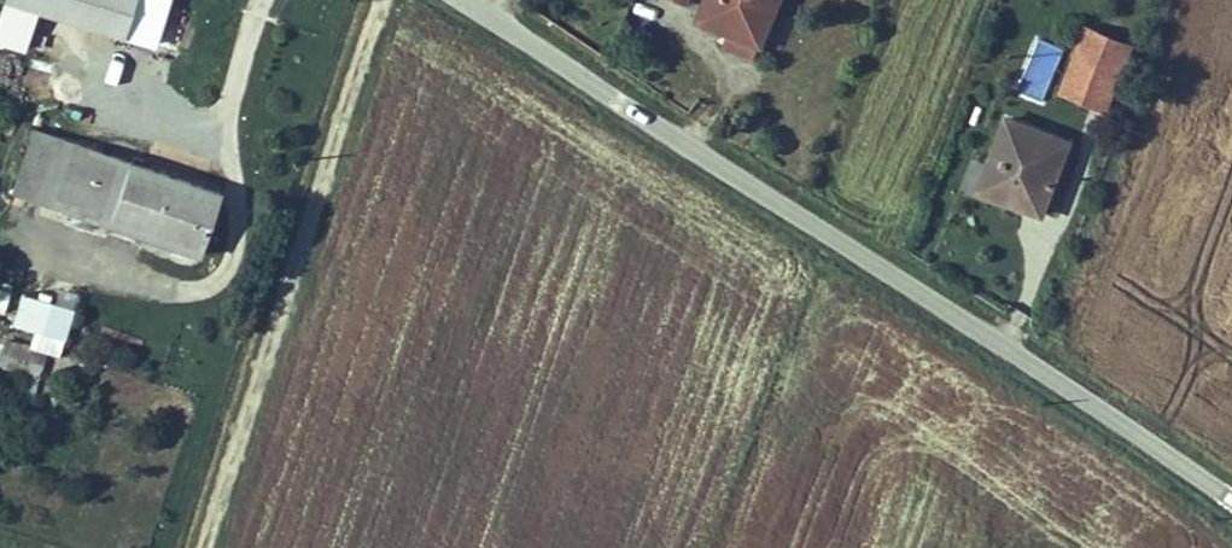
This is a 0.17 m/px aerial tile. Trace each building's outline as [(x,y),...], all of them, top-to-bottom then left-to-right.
[(96,0),(31,0),(27,12),(86,32),(96,0)] [(161,2),(153,0),(96,0),(86,32),(106,39),(143,52),(161,2)] [(735,22),(741,10),(717,0),(713,0),(708,10),(735,22)] [(741,10),(735,22),(729,36),(764,51),(786,0),(717,0),(741,10)] [(1079,87),(1113,101),(1135,44),(1101,31),(1079,87)] [(1040,101),(1063,49),(1034,36),(1011,88),(1040,101)] [(1018,107),(989,176),(1048,201),(1077,131),(1018,107)] [(95,223),(113,165),(68,152),(49,144),(32,204),(95,223)] [(175,183),(113,165),(95,223),(220,261),(241,196),(178,176),(175,183)] [(60,355),(75,305),(22,289),(11,325),(32,331),(28,345),(60,355)]
